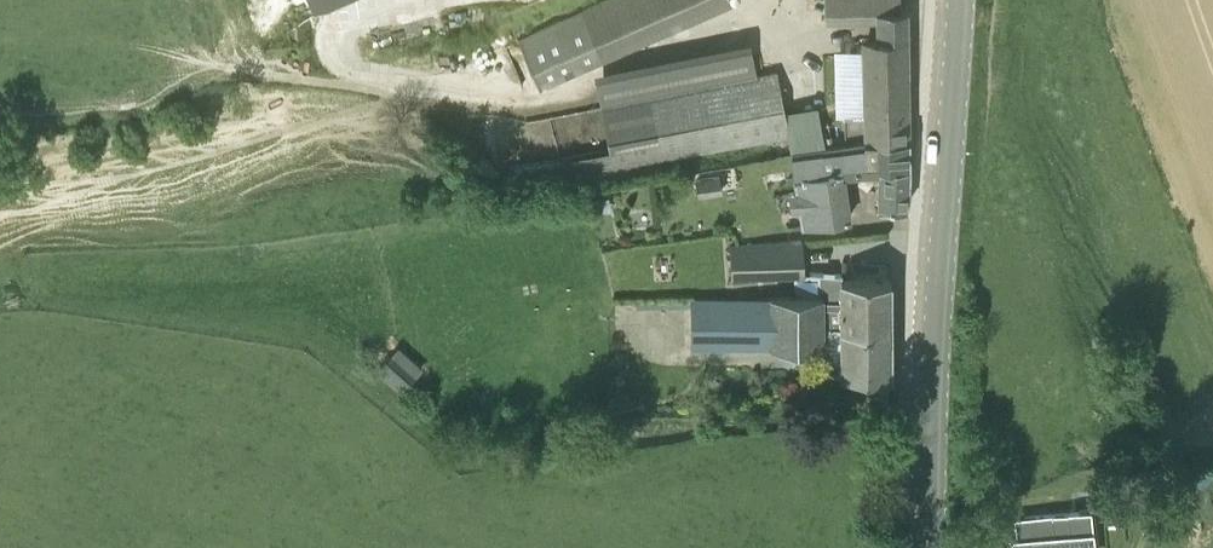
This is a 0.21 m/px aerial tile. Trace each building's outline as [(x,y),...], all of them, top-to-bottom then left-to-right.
[(309,29),(377,0),(297,0),(309,29)] [(521,40),(539,82),(725,0),(612,0),(521,40)] [(908,97),(906,6),(900,7),(900,0),(825,0),(825,20),(877,19),(879,40),(864,43),(865,99),(908,97)] [(778,70),(758,74),(751,39),(595,69),(610,149),(571,157),(575,178),(791,136),(778,70)] [(845,143),(909,137),(908,97),(865,99),(866,115),(844,116),(845,143)] [(841,144),(823,147),(821,135),(808,138),(810,150),(792,153),(803,224),(850,217),(843,170),(841,163),(845,163),(841,144)] [(883,165),(909,166),(909,137),(845,143),(841,144),(845,163),(841,163),(843,170),(867,166),(883,167),(883,165)] [(907,206),(909,166),(883,165),(883,167),(880,204),(907,206)] [(723,192),(720,174),(696,178),(699,195),(723,192)] [(805,274),(803,240),(730,245),(732,279),(805,274)] [(823,325),(891,328),(891,278),(842,279),(842,304),(823,304),(823,325)] [(823,325),(823,304),(823,294),(771,295),(771,296),(693,297),(693,347),(771,347),(823,346),(823,335),(842,335),(843,377),(891,377),(891,328),(823,325)] [(395,358),(379,375),(400,393),(416,377),(395,358)] [(1146,461),(1152,480),(1168,475),(1164,463),(1162,456),(1150,460),(1146,461)] [(1201,488),(1212,485),(1212,466),(1196,471),(1201,488)] [(1091,528),(1050,532),(1048,512),(1017,516),(1020,547),(1093,547),(1091,528)]
